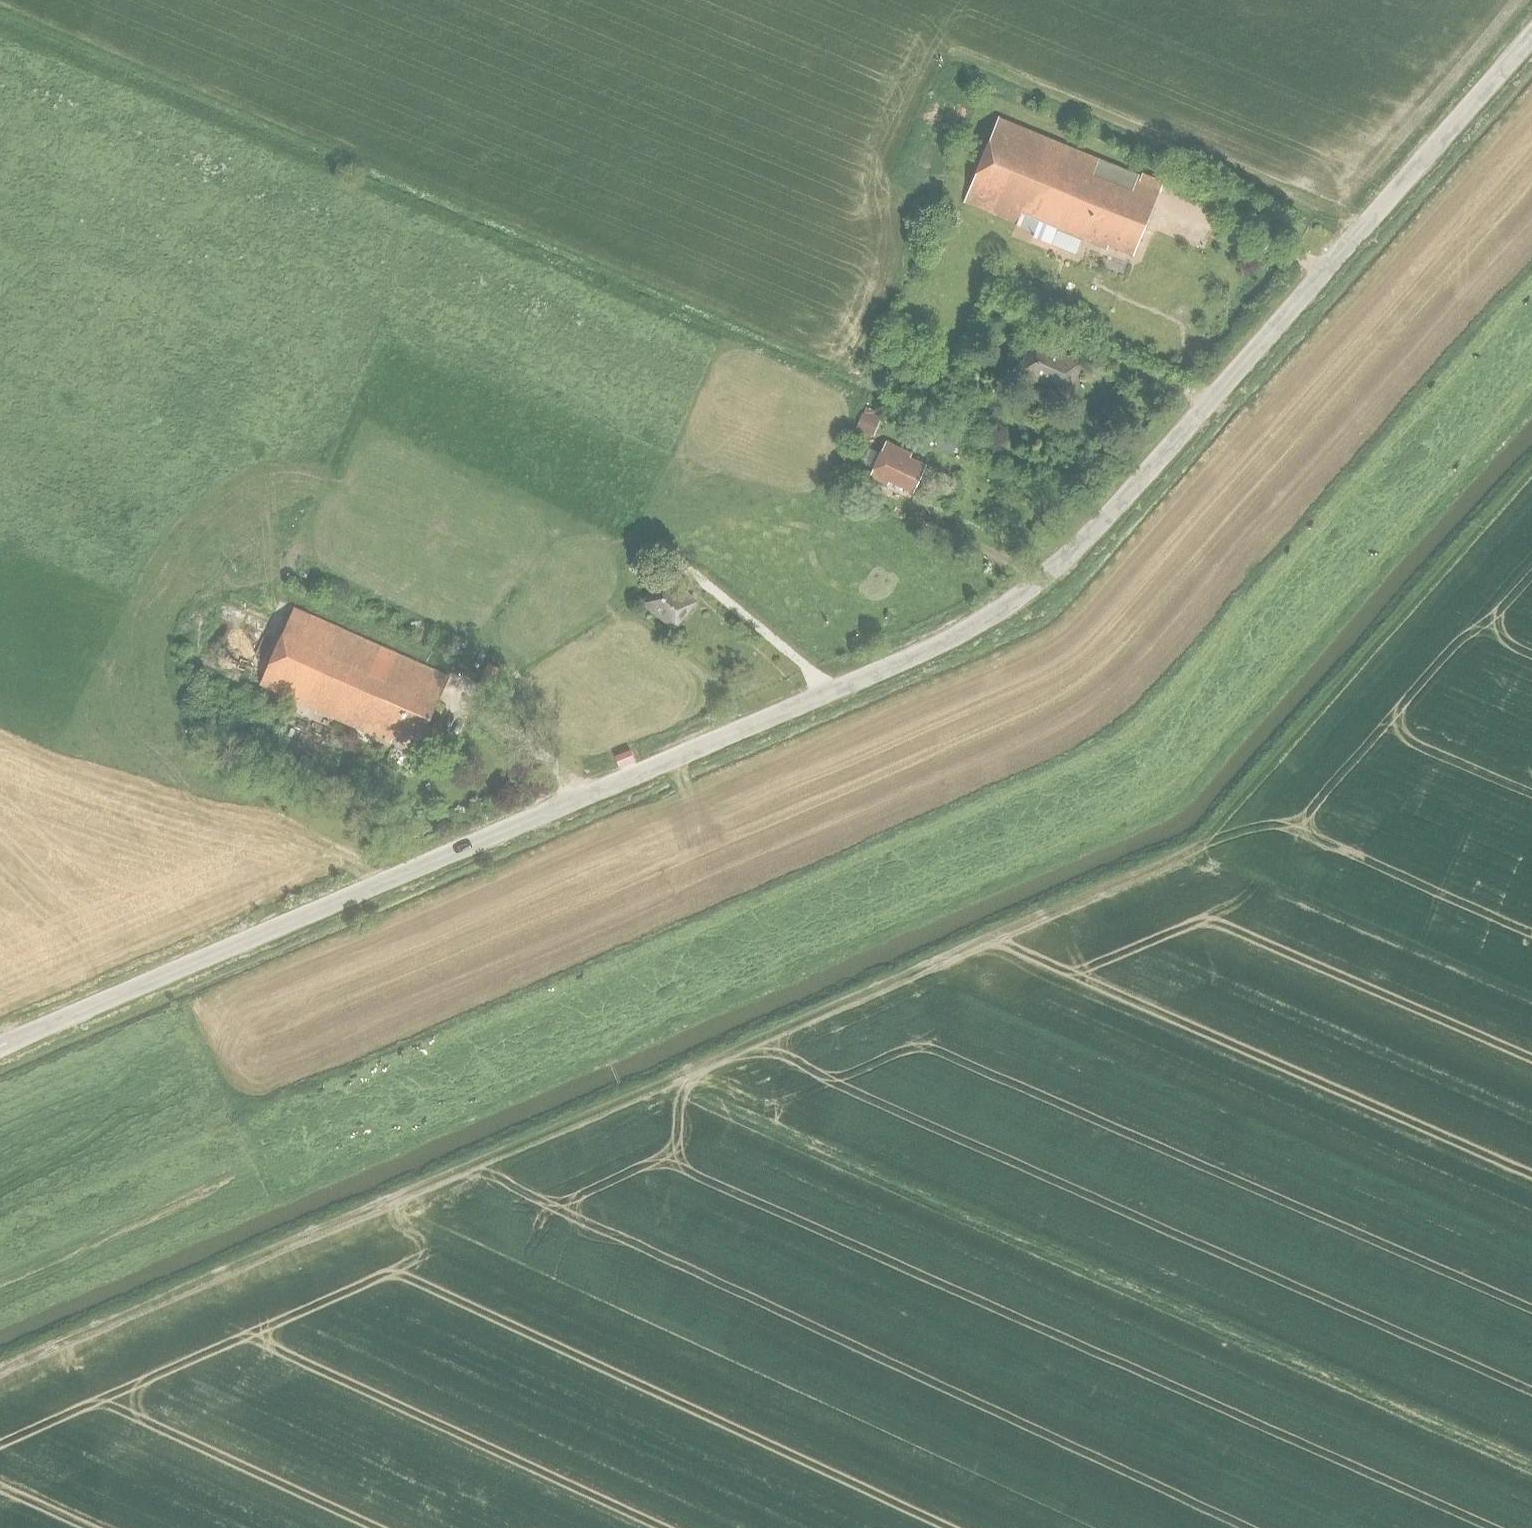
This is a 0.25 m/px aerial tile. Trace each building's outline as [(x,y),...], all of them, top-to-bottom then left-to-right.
[(1168,185),(998,117),(963,203),(1133,271),(1168,185)] [(1071,396),(1082,366),(1035,347),(1023,378),(1071,396)] [(864,405),(856,428),(873,434),(881,411),(864,405)] [(884,447),(872,478),(916,496),(929,465),(884,447)] [(642,605),(674,634),(698,607),(665,578),(642,605)] [(443,681),(282,605),(249,674),(410,750),(443,681)] [(631,748),(612,755),(616,765),(634,759),(631,748)]
